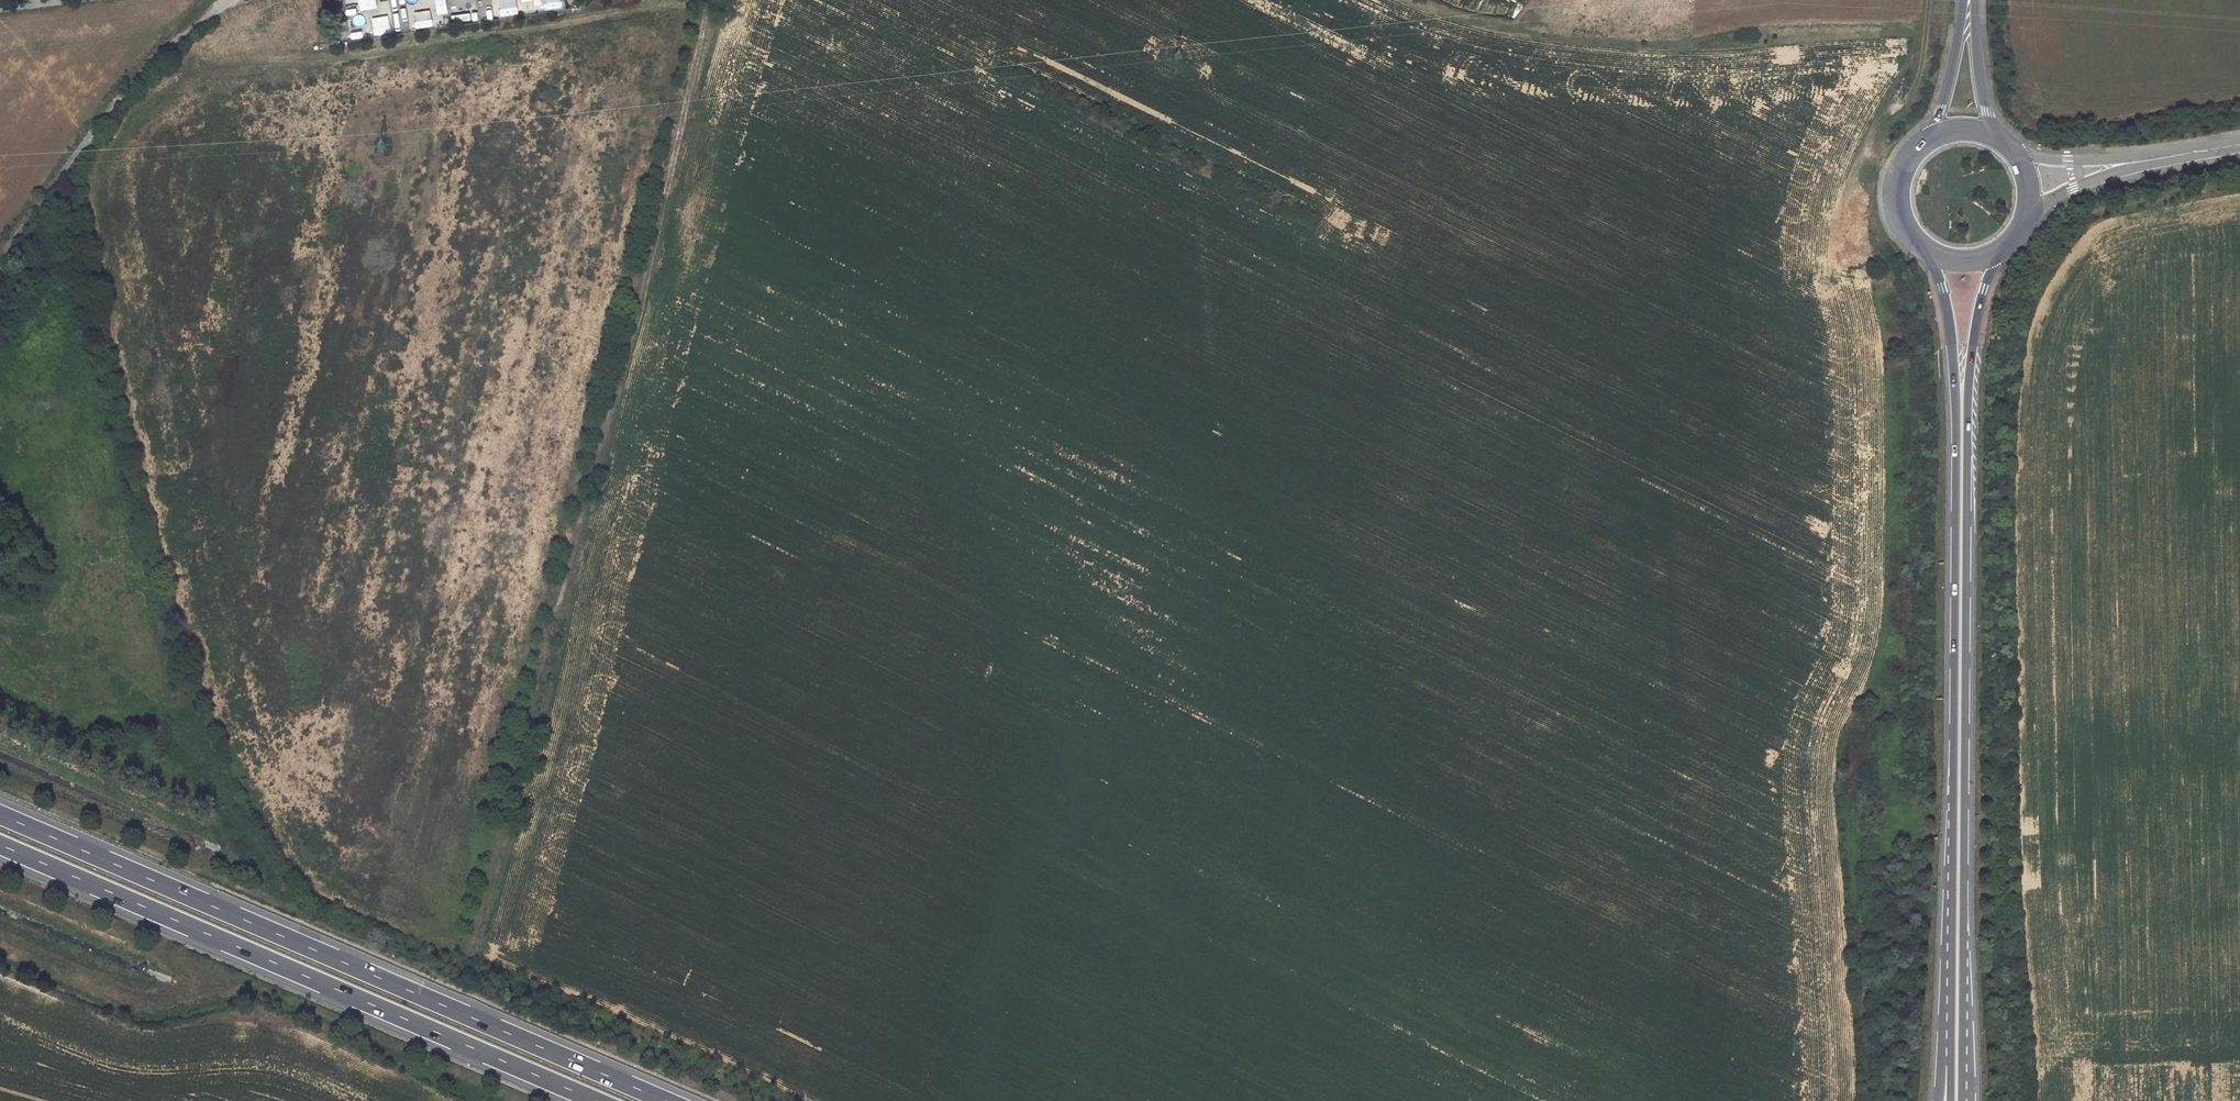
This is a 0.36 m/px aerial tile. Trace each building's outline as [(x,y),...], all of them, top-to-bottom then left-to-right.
[(363,9),(372,8),(371,0),(362,0),(363,9)] [(445,0),(442,0),(435,1),(436,10),(446,8),(445,0)]
